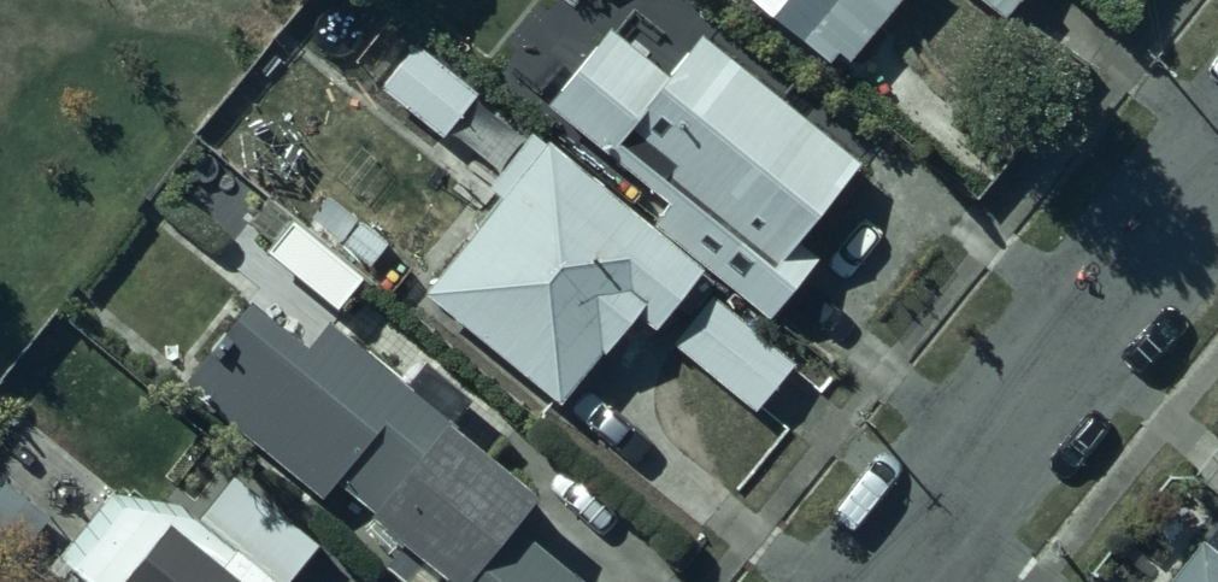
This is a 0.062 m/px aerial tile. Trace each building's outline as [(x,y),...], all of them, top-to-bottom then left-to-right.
[(845,88),(919,0),(739,0),(845,88)] [(1023,34),(1047,0),(973,0),(1023,34)] [(664,238),(792,334),(832,281),(813,267),(848,223),(842,219),(871,185),(715,52),(679,93),(622,49),(564,124),(682,215),(664,238)] [(485,112),(421,64),(385,110),(449,158),(485,112)] [(716,290),(559,164),(520,213),(524,217),(443,320),(569,419),(613,363),(627,374),(662,328),(676,339),(716,290)] [(801,377),(728,318),(692,361),(765,421),(801,377)] [(175,390),(246,456),(325,519),(343,496),(347,498),(338,509),(412,567),(399,581),(400,581),(572,581),(532,549),(549,527),(454,452),(464,439),(362,364),(341,392),(315,371),(290,402),(223,339),(175,390)] [(65,574),(74,581),(258,581),(190,523),(115,518),(65,574)] [(1185,581),(1217,581),(1217,541),(1185,581)]
